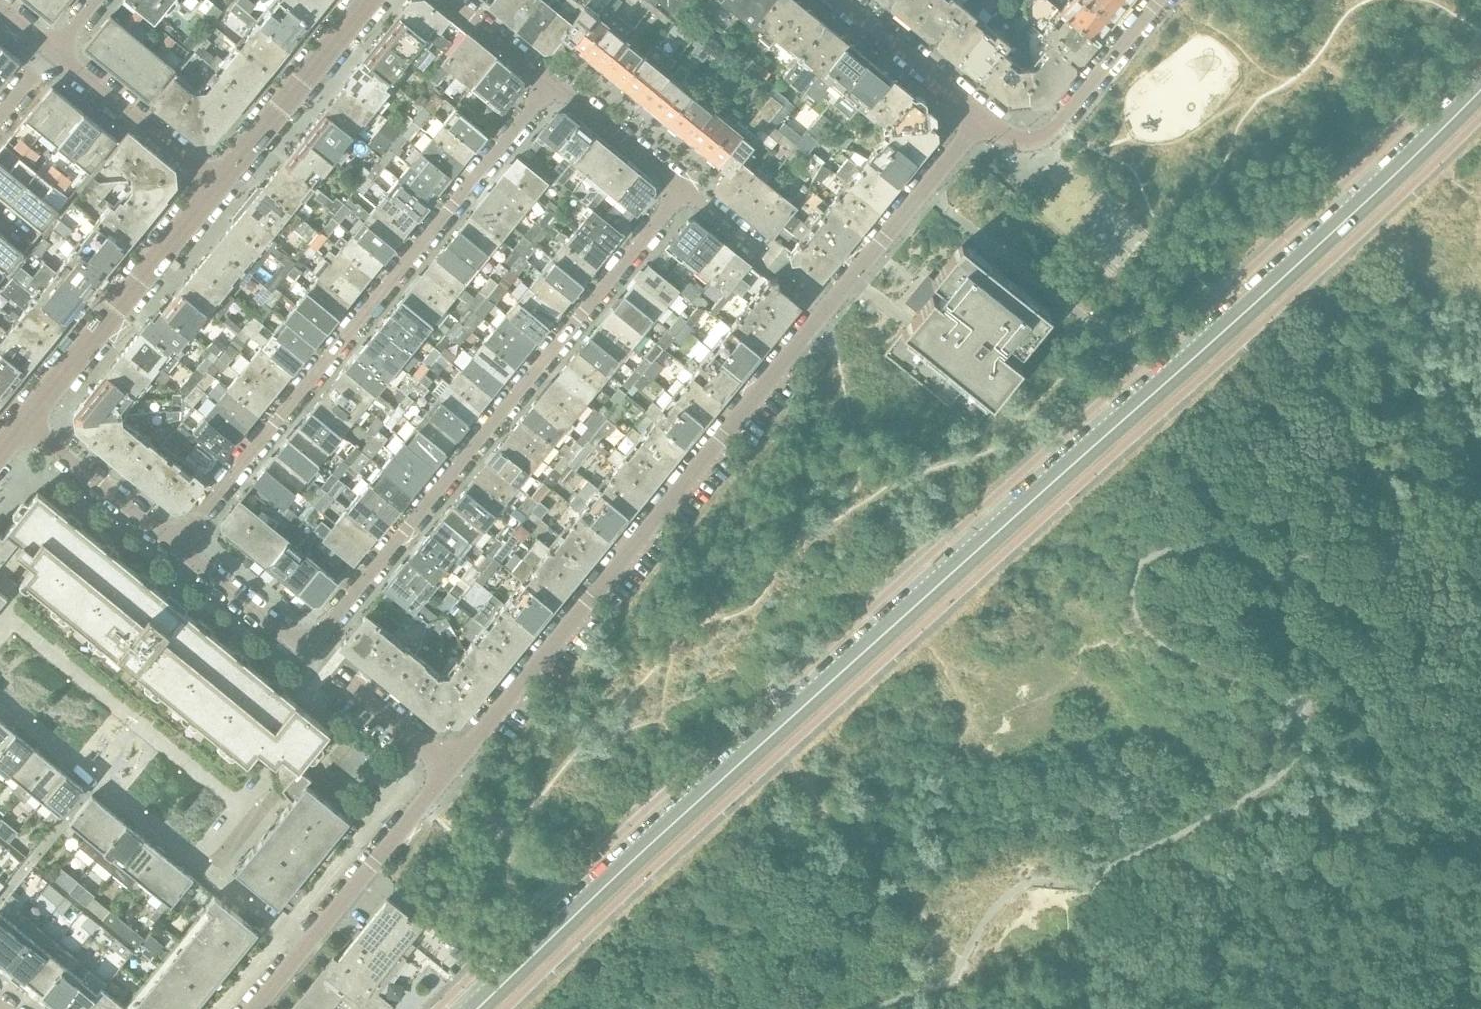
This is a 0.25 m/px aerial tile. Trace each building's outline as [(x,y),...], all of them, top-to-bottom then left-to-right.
[(70,0),(42,0),(36,8),(52,22),(70,0)] [(172,0),(127,0),(154,22),(172,0)] [(248,0),(238,0),(236,2),(246,10),(252,3),(248,0)] [(309,22),(281,0),(275,0),(238,45),(269,70),(309,22)] [(309,22),(327,0),(281,0),(309,22)] [(426,37),(435,26),(438,28),(447,18),(425,0),(412,0),(382,37),(411,61),(419,52),(416,49),(426,37)] [(519,0),(496,0),(490,7),(504,18),(519,0)] [(543,0),(519,0),(504,18),(518,30),(543,0)] [(565,0),(558,0),(557,0),(553,0),(549,5),(543,0),(518,30),(531,41),(565,0)] [(531,41),(544,51),(550,51),(561,37),(584,7),(575,0),(565,0),(531,41)] [(606,22),(621,3),(618,0),(611,0),(606,6),(605,5),(595,17),(584,7),(561,37),(581,53),(606,22)] [(640,2),(649,10),(657,0),(642,0),(640,2)] [(654,7),(659,1),(657,0),(649,10),(659,17),(662,13),(654,7)] [(659,1),(675,15),(687,0),(657,0),(659,1)] [(698,12),(724,33),(739,15),(750,23),(756,29),(759,25),(756,23),(775,0),(708,0),(698,12)] [(809,12),(795,0),(775,0),(756,23),(759,25),(796,55),(798,57),(824,24),(809,12)] [(910,22),(928,0),(883,0),(910,22)] [(967,0),(959,0),(955,5),(948,0),(947,0),(945,2),(943,0),(928,0),(910,22),(956,60),(980,30),(971,23),(973,21),(959,9),(967,0)] [(1085,0),(1072,0),(1062,12),(1062,13),(1065,16),(1097,42),(1105,32),(1103,27),(1108,20),(1085,0)] [(1122,0),(1085,0),(1108,20),(1114,21),(1120,13),(1118,8),(1124,2),(1125,2),(1122,0)] [(209,8),(202,2),(198,8),(205,13),(209,8)] [(998,19),(1004,12),(999,8),(993,15),(998,19)] [(101,61),(141,13),(137,10),(123,28),(110,17),(84,48),(101,61)] [(1097,42),(1065,16),(1062,13),(1062,12),(1059,10),(1050,21),(1053,24),(1043,36),(1050,42),(1044,48),(1049,53),(1038,66),(1032,67),(1034,86),(1028,87),(1030,103),(1043,102),(1046,104),(1097,42)] [(1027,23),(1027,11),(1012,28),(1018,33),(1027,23)] [(117,74),(142,43),(130,33),(144,16),(141,13),(101,61),(117,74)] [(601,69),(626,38),(606,22),(581,53),(601,69)] [(1029,45),(1027,23),(1018,33),(1012,40),(1029,45)] [(867,59),(852,47),(824,24),(798,57),(796,55),(786,66),(790,70),(791,67),(812,85),(820,74),(841,91),(867,59)] [(674,25),(668,32),(675,38),(681,30),(674,25)] [(1009,58),(1002,52),(1006,47),(994,38),(992,41),(980,30),(956,60),(1014,108),(1016,105),(1030,103),(1028,87),(1034,86),(1032,67),(1013,68),(1006,62),(1009,58)] [(192,48),(199,38),(192,32),(184,42),(192,48)] [(456,76),(481,46),(467,35),(430,80),(432,81),(438,85),(450,70),(451,72),(456,76)] [(133,87),(172,39),(169,36),(155,53),(142,43),(117,74),(133,87)] [(385,87),(391,80),(400,69),(403,71),(411,61),(382,37),(352,73),(355,76),(347,86),(376,110),(390,91),(385,87)] [(621,86),(647,55),(626,38),(601,69),(621,86)] [(149,101),(175,70),(161,59),(175,42),(172,39),(133,87),(149,101)] [(225,125),(269,70),(238,45),(225,62),(217,55),(215,57),(202,47),(201,48),(199,46),(190,57),(190,59),(197,65),(202,59),(217,71),(221,74),(207,91),(200,91),(205,137),(215,135),(224,125),(225,125)] [(704,61),(711,52),(702,45),(697,45),(691,52),(696,56),(697,55),(704,61)] [(471,88),(495,58),(481,46),(456,76),(446,89),(444,91),(450,95),(456,88),(459,90),(465,83),(471,88)] [(19,62),(3,48),(0,51),(0,85),(19,62)] [(644,105),(670,74),(647,55),(621,86),(644,105)] [(749,73),(757,63),(747,55),(739,66),(749,73)] [(486,100),(510,70),(495,58),(471,88),(477,93),(465,108),(459,103),(455,107),(456,108),(456,109),(470,120),(480,106),(486,100)] [(719,59),(714,65),(725,74),(730,68),(719,59)] [(910,95),(892,80),(867,59),(841,91),(873,118),(875,115),(886,124),(910,95)] [(775,86),(753,68),(748,75),(770,92),(775,86)] [(500,111),(522,85),(522,79),(510,70),(486,100),(500,111)] [(667,123),(692,92),(698,86),(678,70),(672,76),(670,74),(644,105),(667,123)] [(729,89),(739,76),(733,70),(722,83),(729,89)] [(738,97),(749,84),(739,76),(729,89),(728,90),(738,97)] [(205,137),(200,91),(190,92),(174,79),(152,104),(161,111),(162,111),(196,139),(205,137)] [(444,91),(438,85),(432,81),(428,86),(435,92),(441,96),(444,91)] [(341,147),(353,133),(363,121),(365,122),(376,110),(347,86),(305,137),(334,160),(343,149),(341,147)] [(42,134),(68,102),(52,88),(25,120),(42,134)] [(433,115),(445,100),(441,96),(435,92),(426,103),(423,107),(433,115)] [(687,140),(713,108),(692,92),(667,123),(687,140)] [(835,106),(840,100),(834,95),(829,100),(833,104),(835,106)] [(934,116),(924,109),(926,106),(926,102),(919,97),(915,97),(915,98),(910,95),(886,124),(886,132),(934,127),(932,125),(934,122),(934,116)] [(423,107),(416,101),(413,105),(420,111),(423,107)] [(58,146),(84,115),(68,102),(42,134),(58,146)] [(495,119),(480,106),(470,120),(485,131),(495,119)] [(421,128),(433,115),(423,107),(420,111),(413,120),(421,128)] [(708,157),(738,120),(728,112),(723,117),(713,108),(687,140),(708,157)] [(485,131),(470,120),(456,109),(444,124),(476,150),(482,142),(481,139),(486,133),(485,131)] [(403,132),(413,120),(405,114),(395,126),(403,132)] [(558,148),(580,122),(570,114),(565,114),(565,115),(563,114),(557,114),(541,134),(558,148)] [(74,159),(100,128),(84,115),(58,146),(74,159)] [(384,152),(400,132),(385,119),(368,139),(384,152)] [(854,134),(862,125),(855,119),(847,129),(854,134)] [(745,153),(754,142),(758,137),(738,120),(708,157),(728,173),(745,152),(745,153)] [(557,180),(594,134),(580,122),(558,148),(566,154),(554,169),(550,174),(552,177),(553,176),(557,180)] [(783,134),(775,127),(775,128),(769,123),(769,124),(763,131),(776,142),(778,141),(783,134)] [(476,150),(444,124),(433,137),(463,162),(467,157),(469,158),(476,150)] [(910,167),(921,153),(923,154),(936,138),(935,132),(932,129),(934,127),(886,132),(887,138),(877,150),(875,149),(867,159),(898,185),(911,168),(910,167)] [(90,173),(116,141),(100,128),(74,159),(90,173)] [(173,169),(138,140),(129,133),(109,157),(108,158),(131,176),(132,181),(174,176),(173,169)] [(796,145),(796,146),(797,146),(807,155),(817,142),(806,133),(796,145)] [(588,172),(609,146),(594,134),(557,180),(563,185),(580,165),(588,172)] [(796,145),(783,134),(778,141),(792,153),(797,146),(796,146),(796,145)] [(334,160),(305,137),(264,187),(294,211),(302,200),(299,198),(323,170),(325,171),(334,160)] [(463,162),(433,137),(421,151),(454,177),(459,170),(458,167),(463,162)] [(847,147),(855,138),(840,141),(839,145),(847,147)] [(534,153),(542,143),(537,139),(524,154),(542,168),(546,163),(534,153)] [(24,156),(31,148),(21,140),(15,148),(24,156)] [(395,142),(390,149),(396,154),(399,156),(404,149),(395,142)] [(586,205),(624,158),(609,146),(588,172),(597,180),(593,186),(594,186),(582,201),(586,205)] [(34,163),(40,155),(31,148),(24,156),(34,163)] [(385,168),(396,154),(389,150),(383,158),(380,162),(379,163),(385,168)] [(454,177),(421,151),(410,165),(440,189),(444,185),(447,185),(454,177)] [(729,202),(754,170),(746,164),(751,158),(745,153),(745,152),(728,173),(716,187),(717,192),(729,202)] [(542,168),(524,154),(524,153),(519,159),(518,158),(512,165),(510,164),(504,172),(535,198),(552,177),(550,174),(542,168)] [(619,198),(641,171),(624,158),(586,205),(603,217),(605,214),(607,212),(598,205),(610,191),(619,198)] [(36,172),(20,159),(9,171),(0,164),(0,196),(10,204),(36,172)] [(872,214),(883,199),(885,201),(898,185),(867,159),(829,205),(860,231),(873,215),(872,214)] [(546,163),(542,168),(550,174),(554,169),(547,162),(546,163)] [(374,182),(385,168),(379,163),(371,172),(367,176),(374,182)] [(440,189),(410,165),(399,179),(429,203),(440,189)] [(821,182),(829,170),(821,165),(814,178),(821,182)] [(56,181),(62,174),(53,166),(47,174),(56,181)] [(743,213),(768,182),(754,170),(729,202),(743,213)] [(639,209),(653,192),(653,187),(650,185),(651,184),(650,179),(641,171),(619,198),(629,206),(615,223),(623,229),(636,212),(637,213),(639,210),(639,209)] [(43,199),(54,187),(36,172),(10,204),(43,231),(59,212),(43,199)] [(535,198),(504,172),(497,180),(498,183),(494,187),(524,212),(535,198)] [(65,189),(72,181),(62,174),(56,181),(65,189)] [(125,247),(164,199),(163,198),(175,184),(174,176),(132,181),(133,188),(120,203),(118,201),(113,207),(103,198),(116,182),(98,183),(93,178),(84,189),(91,195),(94,192),(102,198),(97,204),(106,211),(99,219),(94,215),(92,219),(96,223),(125,247)] [(363,195),(374,182),(367,176),(363,182),(356,190),(363,195)] [(429,203),(399,179),(388,193),(417,217),(429,203)] [(756,225),(782,194),(768,182),(743,213),(756,225)] [(801,200),(809,189),(804,185),(795,196),(801,200)] [(417,217),(388,193),(380,186),(373,194),(381,201),(376,207),(406,231),(417,217)] [(320,233),(298,215),(294,211),(264,187),(257,187),(232,218),(232,226),(269,254),(274,247),(266,240),(270,236),(275,229),(304,252),(310,246),(320,233)] [(524,212),(494,187),(490,193),(487,192),(481,199),(513,225),(524,212)] [(345,204),(336,198),(333,202),(321,192),(316,197),(337,214),(345,204)] [(620,233),(603,217),(586,205),(582,201),(572,193),(567,199),(581,211),(581,212),(586,217),(575,231),(607,256),(613,249),(612,246),(622,234),(620,233)] [(802,218),(795,212),(798,207),(782,194),(756,225),(772,238),(788,219),(796,225),(802,218)] [(406,231),(376,207),(371,214),(358,203),(355,203),(349,199),(345,204),(349,209),(365,221),(394,245),(406,231)] [(513,225),(481,199),(474,208),(475,211),(472,215),(502,240),(513,225)] [(559,208),(557,207),(559,205),(555,202),(554,204),(549,200),(545,206),(548,208),(555,214),(559,208)] [(342,218),(349,209),(345,204),(337,214),(342,218)] [(833,261),(845,246),(846,247),(860,231),(829,205),(824,211),(819,206),(810,217),(815,221),(810,228),(802,221),(792,232),(801,240),(790,254),(791,261),(790,262),(791,264),(792,263),(799,262),(800,261),(821,278),(835,262),(833,261)] [(543,228),(548,222),(555,214),(548,208),(536,222),(543,228)] [(502,240),(472,215),(460,229),(490,254),(496,247),(501,252),(508,245),(502,240)] [(328,237),(339,224),(339,223),(333,218),(320,233),(328,237)] [(682,259),(706,230),(694,220),(688,221),(667,247),(682,259)] [(72,232),(59,221),(54,228),(66,238),(72,232)] [(394,245),(365,221),(353,235),(385,261),(391,253),(390,251),(394,245)] [(532,242),(541,231),(543,228),(536,222),(535,221),(524,235),(532,242)] [(607,256),(575,231),(570,237),(560,231),(548,222),(543,228),(548,232),(560,241),(564,245),(593,269),(597,264),(600,264),(607,256)] [(86,295),(105,271),(125,247),(96,223),(80,243),(82,246),(73,257),(70,255),(57,271),(86,295)] [(269,254),(232,226),(198,268),(227,292),(235,281),(233,279),(236,276),(245,283),(269,254)] [(537,245),(548,232),(543,228),(541,231),(532,242),(537,245)] [(490,254),(460,229),(448,243),(478,268),(490,254)] [(696,270),(720,241),(706,230),(682,259),(696,270)] [(316,252),(328,237),(320,233),(310,246),(316,252)] [(17,249),(0,235),(0,267),(8,274),(24,255),(17,249)] [(385,261),(353,235),(348,242),(341,236),(335,243),(342,249),(371,273),(375,269),(378,269),(385,261)] [(521,255),(532,242),(524,235),(513,249),(513,250),(521,255)] [(41,256),(51,243),(45,238),(35,251),(41,256)] [(593,269),(564,245),(560,241),(553,249),(557,252),(553,258),(584,284),(590,277),(589,274),(593,269)] [(710,282),(734,253),(720,241),(696,270),(710,282)] [(540,248),(537,245),(532,242),(521,255),(529,262),(540,248)] [(478,268),(448,243),(437,257),(467,282),(478,268)] [(1022,356),(1052,319),(961,246),(932,281),(929,279),(909,303),(919,312),(902,333),(992,406),(1022,370),(1002,353),(1008,345),(1022,356)] [(371,273),(342,249),(336,256),(329,251),(323,258),(360,287),(371,273)] [(509,270),(521,255),(513,250),(502,264),(509,270)] [(731,289),(739,279),(750,266),(734,253),(710,282),(717,288),(701,308),(711,311),(721,297),(723,299),(731,289)] [(517,277),(529,262),(521,255),(509,270),(517,277)] [(467,282),(437,257),(426,271),(456,296),(469,306),(474,297),(463,288),(467,282)] [(360,287),(323,258),(312,272),(319,277),(348,302),(360,287)] [(584,284),(553,258),(541,273),(571,297),(574,292),(577,292),(584,284)] [(674,279),(682,269),(677,265),(669,275),(674,279)] [(679,291),(648,267),(643,272),(641,272),(635,278),(668,305),(679,291)] [(198,323),(207,311),(217,320),(235,298),(227,292),(198,268),(163,311),(191,335),(200,325),(198,323)] [(45,345),(86,295),(57,271),(42,289),(19,269),(7,284),(21,294),(23,292),(35,303),(32,307),(29,305),(16,321),(45,345)] [(506,291),(517,277),(509,270),(498,284),(506,291)] [(456,296),(426,271),(421,277),(419,276),(412,284),(444,310),(456,296)] [(285,295),(296,281),(287,273),(281,281),(275,288),(283,293),(285,295)] [(571,297),(541,273),(530,286),(559,310),(571,297)] [(272,292),(275,288),(281,281),(273,275),(264,286),(272,292)] [(348,302),(319,277),(308,291),(337,315),(348,302)] [(487,298),(498,284),(491,277),(479,292),(487,298)] [(668,305),(635,278),(628,287),(629,290),(625,294),(656,319),(668,305)] [(772,335),(779,327),(784,321),(785,322),(799,306),(777,288),(778,287),(778,280),(779,279),(777,278),(776,279),(769,279),(749,303),(730,326),(761,352),(774,336),(772,335)] [(740,290),(745,284),(739,279),(731,289),(737,293),(740,290)] [(687,281),(683,286),(697,298),(698,298),(702,292),(694,286),(687,281)] [(444,310),(412,284),(406,292),(407,295),(403,299),(433,324),(444,310)] [(495,305),(506,292),(506,291),(498,284),(487,298),(494,304),(495,305)] [(266,299),(272,292),(264,286),(254,299),(261,305),(266,299)] [(559,310),(530,286),(518,301),(547,325),(559,310)] [(273,305),(283,293),(275,288),(272,292),(266,299),(273,305)] [(741,296),(737,293),(731,289),(723,299),(733,307),(741,296)] [(337,315),(308,291),(296,305),(328,331),(334,323),(333,320),(337,315)] [(475,312),(487,298),(479,292),(474,297),(469,306),(475,312)] [(656,319),(625,294),(621,300),(618,299),(612,306),(645,333),(656,319)] [(483,318),(494,304),(487,298),(475,312),(483,318)] [(433,324),(403,299),(392,312),(422,337),(433,324)] [(547,325),(518,301),(507,315),(536,339),(547,325)] [(695,311),(699,306),(691,301),(679,314),(686,320),(695,311)] [(328,331),(296,305),(285,319),(315,343),(318,339),(321,339),(328,331)] [(464,326),(475,312),(469,306),(457,321),(464,326)] [(645,333),(612,306),(605,315),(606,318),(602,322),(633,347),(645,333)] [(179,349),(191,335),(163,311),(154,321),(151,319),(125,351),(152,374),(161,382),(168,373),(159,365),(160,364),(158,363),(169,351),(179,360),(184,353),(179,349)] [(688,331),(701,316),(695,311),(686,320),(682,326),(688,331)] [(422,337),(392,312),(380,327),(410,351),(414,347),(422,338),(422,337)] [(472,332),(483,318),(475,312),(464,326),(472,332)] [(536,339),(507,315),(495,328),(525,353),(536,339)] [(253,339),(264,325),(253,316),(242,329),(253,339)] [(315,343),(285,319),(274,332),(304,356),(315,343)] [(45,345),(16,321),(8,331),(0,324),(0,391),(4,395),(45,345)] [(452,340),(464,326),(457,321),(446,335),(452,340)] [(633,347),(602,322),(591,337),(604,347),(622,362),(633,347)] [(675,335),(679,329),(673,325),(669,329),(668,328),(667,329),(675,335)] [(461,346),(472,332),(464,326),(452,340),(461,346)] [(735,381),(741,374),(746,367),(748,368),(761,352),(730,326),(713,347),(700,362),(693,356),(684,367),(692,373),(723,398),(736,382),(735,381)] [(410,351),(380,327),(368,341),(398,366),(410,351)] [(525,353),(495,328),(484,342),(516,367),(522,360),(521,358),(525,353)] [(664,349),(675,335),(667,329),(657,343),(664,349)] [(304,356),(274,332),(262,346),(292,371),(304,356)] [(441,353),(446,347),(452,340),(446,335),(434,348),(441,353)] [(239,351),(245,344),(237,337),(231,345),(239,351)] [(622,362),(604,347),(591,337),(579,350),(610,375),(622,362)] [(398,366),(368,341),(364,346),(362,346),(356,353),(387,379),(398,366)] [(516,367),(484,342),(478,349),(474,346),(470,352),(473,355),(472,356),(502,381),(506,375),(509,376),(516,367)] [(655,360),(664,349),(657,343),(645,357),(652,363),(655,360)] [(228,364),(239,351),(231,345),(220,358),(228,364)] [(292,371),(262,346),(250,361),(280,385),(292,371)] [(456,356),(446,347),(441,353),(451,362),(456,356)] [(436,359),(441,353),(434,348),(422,362),(423,362),(429,367),(436,359)] [(207,372),(220,358),(211,350),(197,368),(194,372),(201,378),(206,371),(207,372)] [(610,375),(579,350),(568,364),(599,389),(610,375)] [(152,374),(125,351),(86,399),(87,400),(76,413),(77,421),(129,414),(129,411),(141,397),(135,392),(144,381),(145,382),(152,374)] [(387,379),(356,353),(349,361),(350,364),(346,369),(376,393),(387,379)] [(451,362),(441,353),(436,359),(446,368),(451,362)] [(502,381),(472,356),(461,370),(490,395),(502,381)] [(640,377),(644,372),(652,363),(645,357),(634,371),(640,377)] [(222,373),(228,365),(228,364),(220,358),(207,372),(212,376),(217,369),(222,373)] [(651,378),(662,365),(655,360),(652,363),(644,372),(651,378)] [(280,385),(250,361),(239,374),(269,399),(280,385)] [(425,373),(429,367),(423,362),(412,376),(418,381),(425,373)] [(599,389),(568,364),(556,379),(587,403),(599,389)] [(376,393),(346,369),(334,383),(365,407),(370,400),(390,416),(395,409),(376,393)] [(490,395),(461,370),(450,384),(480,408),(490,395)] [(633,385),(640,377),(634,371),(622,385),(629,390),(633,385)] [(697,428),(709,413),(710,414),(723,398),(692,373),(689,376),(683,371),(674,381),(681,386),(662,409),(654,402),(646,412),(654,419),(685,444),(698,429),(697,428)] [(186,395),(197,381),(198,382),(201,378),(194,372),(179,390),(186,395)] [(204,391),(215,377),(212,376),(207,372),(196,385),(204,391)] [(641,391),(651,378),(644,372),(640,377),(633,385),(641,391)] [(435,382),(425,373),(418,381),(429,389),(435,382)] [(269,399),(239,374),(227,388),(260,414),(266,407),(265,404),(269,399)] [(413,388),(418,381),(412,376),(411,375),(399,389),(406,395),(407,395),(413,388)] [(587,403),(556,379),(552,383),(550,383),(544,390),(576,417),(587,403)] [(429,389),(418,381),(413,388),(423,397),(429,389)] [(365,407),(334,383),(323,397),(353,421),(365,407)] [(480,408),(450,384),(439,397),(469,421),(480,408)] [(193,406),(205,392),(204,391),(196,385),(184,399),(193,406)] [(260,414),(227,388),(216,402),(246,427),(250,422),(253,422),(260,414)] [(618,404),(626,394),(619,389),(611,399),(618,404)] [(576,417),(544,390),(537,399),(537,401),(533,406),(564,431),(568,435),(576,426),(571,423),(576,417)] [(402,415),(413,400),(407,395),(406,395),(395,409),(402,415)] [(353,421),(323,397),(312,411),(342,435),(353,421)] [(469,421),(439,397),(427,412),(459,438),(465,430),(464,428),(469,421)] [(194,408),(193,406),(184,399),(183,400),(181,411),(180,420),(183,422),(194,408)] [(181,411),(183,400),(173,400),(172,411),(181,411)] [(246,427),(216,402),(204,416),(236,443),(243,435),(242,432),(246,427)] [(612,423),(623,410),(618,405),(612,413),(607,419),(612,423)] [(564,431),(533,406),(523,420),(554,445),(564,431)] [(612,413),(604,406),(599,412),(607,419),(612,413)] [(391,429),(402,415),(395,409),(390,416),(384,422),(384,423),(391,429)] [(180,420),(181,411),(172,411),(168,411),(169,417),(161,419),(162,424),(180,420)] [(342,435),(312,411),(301,424),(331,449),(342,435)] [(595,433),(607,419),(599,412),(597,411),(586,425),(595,433)] [(459,438),(427,412),(422,417),(417,413),(410,422),(415,426),(445,450),(449,445),(452,446),(459,438)] [(146,442),(137,434),(133,431),(146,428),(143,413),(129,414),(77,421),(78,428),(91,439),(90,440),(136,478),(160,447),(149,438),(146,442)] [(236,443),(204,416),(192,431),(202,438),(223,455),(227,450),(230,450),(236,443)] [(378,431),(384,423),(384,422),(377,417),(365,431),(372,437),(373,437),(378,431)] [(974,428),(980,421),(975,418),(969,424),(974,428)] [(610,435),(616,427),(612,423),(607,419),(595,433),(592,438),(588,442),(594,447),(603,436),(610,435)] [(659,474),(667,464),(671,460),(672,461),(685,444),(654,419),(641,435),(632,427),(626,434),(635,442),(625,455),(616,448),(608,458),(617,465),(648,490),(660,475),(659,474)] [(171,426),(177,422),(180,420),(162,424),(163,429),(171,426)] [(554,445),(523,420),(511,434),(542,459),(554,445)] [(331,449),(301,424),(296,430),(293,430),(287,437),(319,463),(331,449)] [(179,446),(190,433),(180,425),(169,438),(179,446)] [(445,450),(415,426),(404,440),(434,464),(445,450)] [(388,439),(378,431),(373,437),(382,445),(388,439)] [(584,447),(588,442),(592,438),(586,433),(578,442),(584,447)] [(542,459),(511,434),(499,448),(530,473),(542,459)] [(319,463),(287,437),(281,445),(281,448),(278,453),(313,481),(320,473),(315,468),(319,463)] [(370,459),(382,445),(373,437),(372,437),(366,444),(361,451),(362,452),(370,459)] [(201,481),(209,471),(221,456),(222,456),(223,455),(202,438),(183,462),(170,451),(167,453),(160,447),(136,478),(173,508),(184,506),(201,485),(201,481)] [(434,464),(404,440),(392,454),(422,478),(434,464)] [(573,460),(584,447),(578,442),(576,441),(565,454),(573,460)] [(584,460),(594,447),(588,442),(584,447),(573,460),(569,465),(575,470),(578,467),(577,466),(583,459),(584,460)] [(356,447),(344,461),(349,466),(350,466),(361,452),(362,452),(361,451),(356,447)] [(530,473),(499,448),(495,453),(493,453),(487,460),(519,487),(530,473)] [(358,473),(370,459),(361,452),(350,466),(358,473)] [(313,481),(278,453),(274,458),(271,458),(265,465),(297,491),(302,485),(307,489),(313,481)] [(422,478),(392,454),(381,468),(411,492),(422,478)] [(569,465),(573,460),(565,454),(554,469),(561,475),(569,465)] [(343,460),(332,474),(339,479),(344,472),(349,466),(344,461),(343,460)] [(519,487),(487,460),(480,468),(481,471),(477,476),(507,501),(519,487)] [(297,491),(265,465),(258,473),(259,476),(253,482),(255,483),(256,482),(262,487),(273,496),(282,504),(285,506),(297,491)] [(565,484),(576,470),(575,470),(569,465),(561,475),(558,478),(565,484)] [(621,520),(633,506),(635,507),(648,490),(617,465),(587,502),(577,493),(569,503),(579,512),(610,537),(623,521),(621,520)] [(353,479),(358,473),(350,466),(349,466),(344,472),(353,479)] [(411,492),(381,468),(370,482),(400,506),(411,492)] [(550,488),(558,478),(561,475),(554,469),(543,482),(544,483),(550,488)] [(327,493),(331,488),(339,479),(332,474),(320,488),(327,493)] [(507,501),(477,476),(466,490),(496,515),(507,501)] [(400,506),(370,482),(358,496),(390,521),(396,514),(395,511),(400,506)] [(538,503),(550,488),(544,483),(531,498),(538,503)] [(323,498),(327,493),(320,488),(319,486),(308,500),(310,502),(316,506),(323,498)] [(273,496),(262,487),(256,495),(267,503),(273,496)] [(390,521),(358,496),(353,502),(346,497),(345,499),(331,488),(327,493),(335,499),(347,509),(377,534),(381,529),(384,529),(390,521)] [(496,515),(466,490),(454,504),(485,528),(496,515)] [(330,732),(203,628),(185,613),(188,609),(179,601),(168,592),(164,596),(38,493),(6,532),(22,545),(15,553),(33,568),(22,581),(42,597),(61,611),(118,658),(119,656),(135,669),(134,671),(247,764),(258,751),(275,766),(282,757),(299,770),(330,732)] [(323,513),(335,499),(327,493),(323,498),(316,506),(323,513)] [(527,516),(537,505),(538,503),(531,498),(528,495),(517,508),(527,516)] [(544,518),(552,509),(543,501),(535,510),(544,518)] [(304,522),(316,506),(310,502),(299,517),(304,522)] [(235,543),(257,516),(240,503),(223,523),(224,528),(226,530),(225,531),(226,536),(235,543)] [(288,509),(285,506),(282,504),(272,518),(271,517),(266,523),(257,516),(235,543),(250,555),(288,509)] [(485,528),(454,504),(443,517),(474,542),(485,528)] [(288,541),(280,534),(296,515),(288,508),(288,509),(250,555),(265,568),(288,541)] [(377,534),(347,509),(335,524),(367,549),(373,542),(373,539),(377,534)] [(584,566),(590,559),(596,552),(597,553),(610,537),(579,512),(550,548),(539,539),(531,549),(572,583),(585,567),(584,566)] [(474,542),(443,517),(431,532),(462,556),(474,542)] [(367,549),(335,524),(331,529),(321,521),(314,529),(319,534),(325,539),(335,547),(346,556),(354,562),(358,557),(361,557),(367,549)] [(504,544),(512,534),(515,530),(506,523),(495,537),(496,538),(504,544)] [(319,534),(314,529),(313,529),(298,549),(288,541),(265,568),(281,581),(319,534)] [(16,585),(21,579),(22,581),(33,568),(15,553),(22,545),(6,532),(2,536),(0,534),(0,605),(6,597),(16,585)] [(462,556),(431,532),(427,537),(424,537),(418,544),(450,571),(462,556)] [(296,593),(319,566),(309,558),(325,539),(319,534),(281,581),(296,593)] [(500,564),(520,540),(512,534),(504,544),(493,558),(500,564)] [(493,558),(504,544),(496,538),(485,552),(493,558)] [(450,571),(418,544),(411,552),(413,555),(409,559),(439,584),(450,571)] [(331,551),(326,557),(336,565),(337,566),(346,556),(335,547),(334,547),(331,551)] [(546,612),(554,603),(558,598),(559,599),(572,583),(531,549),(523,558),(534,567),(504,604),(535,629),(547,613),(546,612)] [(488,564),(493,558),(485,552),(483,550),(472,564),(481,572),(488,564)] [(439,584),(409,559),(404,565),(401,564),(395,572),(428,598),(439,584)] [(470,586),(480,574),(481,572),(472,564),(460,578),(470,586)] [(319,601),(335,581),(319,566),(296,593),(306,601),(311,600),(313,601),(319,601)] [(428,598),(395,572),(389,580),(390,582),(385,588),(387,590),(405,603),(416,612),(428,598)] [(398,610),(405,603),(387,590),(383,596),(391,602),(390,603),(398,610)] [(446,614),(458,600),(449,592),(438,607),(446,614)] [(508,659),(520,644),(521,645),(535,629),(504,604),(466,650),(497,675),(510,660),(508,659)] [(456,622),(464,611),(457,606),(448,616),(456,622)] [(416,654),(392,634),(400,625),(382,610),(375,620),(367,613),(341,645),(358,659),(359,658),(375,671),(374,673),(390,686),(416,654)] [(451,625),(445,617),(439,620),(440,632),(451,625)] [(440,635),(440,632),(439,620),(439,619),(438,619),(429,622),(428,623),(424,635),(440,635)] [(484,691),(496,677),(497,675),(466,650),(459,658),(461,661),(452,671),(442,672),(448,720),(450,719),(453,723),(459,722),(472,706),(471,705),(482,690),(484,691)] [(448,720),(442,672),(436,673),(424,663),(425,662),(416,654),(390,686),(407,699),(408,698),(422,710),(421,711),(437,724),(443,723),(446,719),(448,720)] [(17,731),(13,728),(11,730),(0,721),(0,752),(17,731)] [(32,747),(19,736),(21,735),(17,731),(0,752),(0,767),(9,775),(32,747)] [(18,798),(50,759),(46,756),(45,757),(32,747),(9,775),(19,783),(12,792),(18,798)] [(314,865),(331,843),(349,821),(328,803),(307,786),(312,781),(308,778),(299,770),(282,757),(275,766),(277,767),(277,775),(279,783),(282,790),(284,794),(286,797),(292,802),(291,804),(278,820),(270,829),(253,850),(235,872),(257,890),(278,908),(296,886),(314,865)] [(43,802),(66,774),(53,764),(54,762),(50,759),(18,798),(25,803),(32,794),(43,802)] [(53,826),(83,789),(66,774),(43,802),(54,811),(47,821),(53,826)] [(87,838),(109,810),(92,796),(61,833),(68,839),(76,829),(87,838)] [(96,860),(128,822),(124,819),(122,821),(109,810),(87,838),(80,846),(96,860)] [(113,874),(143,838),(130,827),(132,825),(128,822),(96,860),(113,874)] [(130,888),(161,850),(157,846),(156,848),(143,838),(113,874),(130,888)] [(27,855),(34,846),(27,840),(20,848),(27,855)] [(154,893),(176,865),(163,855),(165,853),(161,850),(130,888),(136,893),(142,884),(154,893)] [(158,923),(194,879),(176,865),(154,893),(164,902),(157,911),(156,910),(150,917),(158,923)] [(63,886),(70,878),(62,870),(55,879),(63,886)] [(48,884),(42,893),(49,899),(56,891),(48,884)] [(90,894),(78,884),(71,893),(82,903),(90,894)] [(184,908),(193,898),(187,893),(178,904),(184,908)] [(4,916),(18,899),(12,894),(0,908),(0,943),(15,925),(4,916)] [(223,976),(258,932),(215,896),(125,1006),(104,988),(88,1008),(195,1008),(223,976)] [(111,911),(94,897),(86,907),(103,920),(111,911)] [(62,916),(72,905),(65,899),(56,910),(62,916)] [(405,959),(398,953),(421,925),(388,899),(337,961),(333,958),(332,959),(333,959),(292,1008),(389,1008),(392,1006),(377,993),(405,959)] [(39,929),(33,924),(25,933),(15,925),(0,943),(0,959),(5,964),(4,965),(8,969),(39,929)] [(26,980),(48,952),(38,944),(46,935),(39,929),(8,969),(11,972),(13,970),(26,980)] [(133,953),(117,939),(111,947),(127,960),(133,953)] [(154,955),(161,946),(154,941),(147,950),(154,955)] [(148,962),(154,955),(147,950),(141,957),(148,962)] [(41,996),(73,957),(66,951),(59,961),(48,952),(26,980),(38,991),(37,993),(41,996)] [(59,1008),(82,980),(72,971),(79,962),(73,957),(41,996),(45,999),(46,997),(59,1008)] [(104,988),(107,985),(90,971),(82,980),(59,1008),(61,1008),(88,1008),(104,988)]
